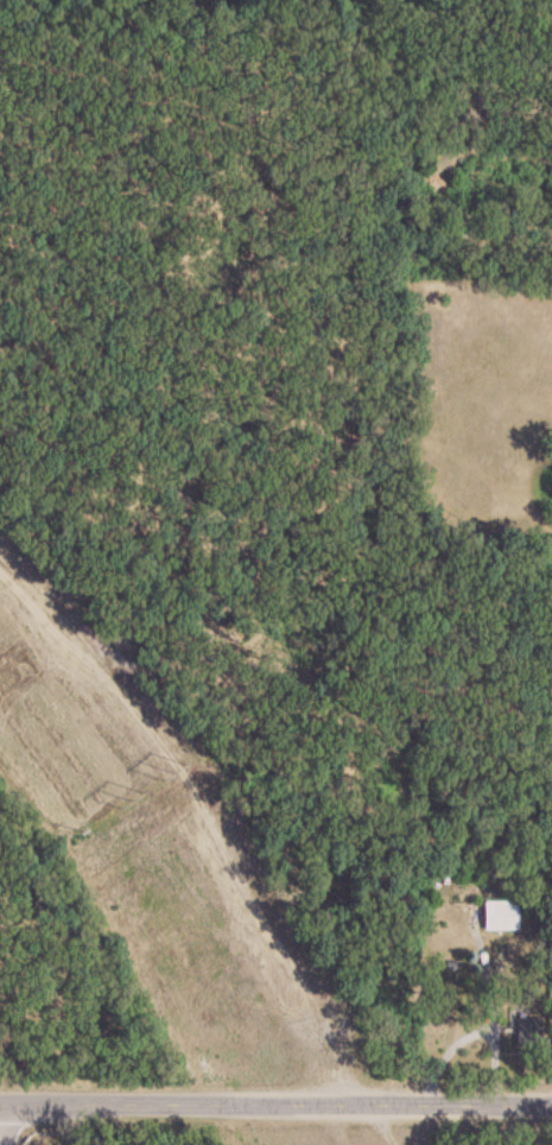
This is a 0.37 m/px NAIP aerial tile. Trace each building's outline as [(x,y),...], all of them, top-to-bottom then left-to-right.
[(515,900),(481,900),(481,930),(515,930),(515,900)] [(541,1017),(515,1017),(515,1046),(541,1046),(541,1017)]
